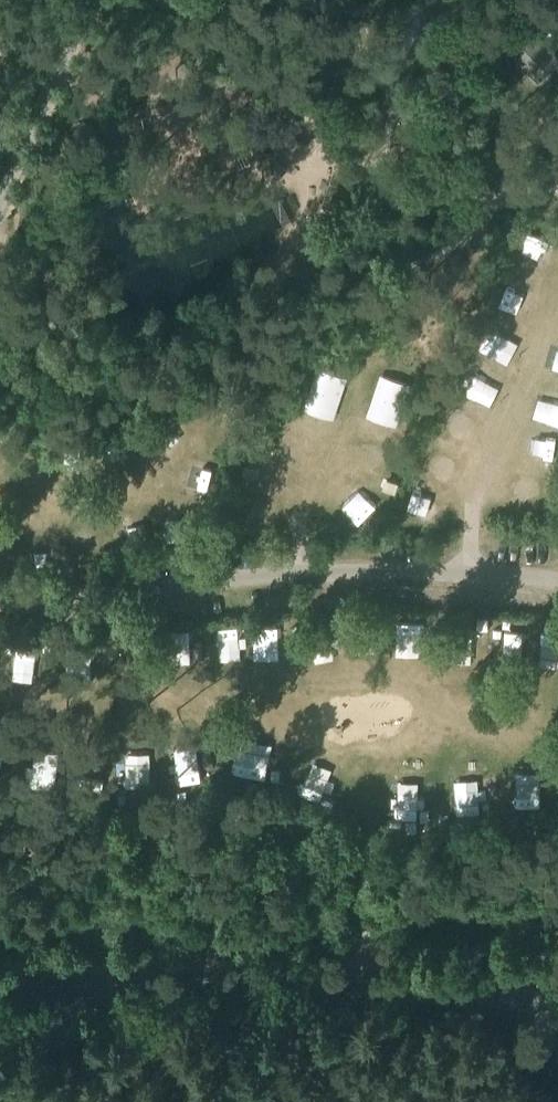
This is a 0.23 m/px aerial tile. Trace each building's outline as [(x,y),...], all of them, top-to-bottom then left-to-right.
[(192,1),(194,10),(211,6),(210,0),(198,0),(192,1)] [(528,28),(505,51),(537,81),(557,61),(557,59),(528,28)] [(26,45),(20,60),(33,66),(40,51),(26,45)] [(276,158),(266,167),(276,179),(286,170),(276,158)] [(245,466),(243,474),(253,477),(256,469),(245,466)] [(388,481),(384,491),(395,495),(398,484),(388,481)]
